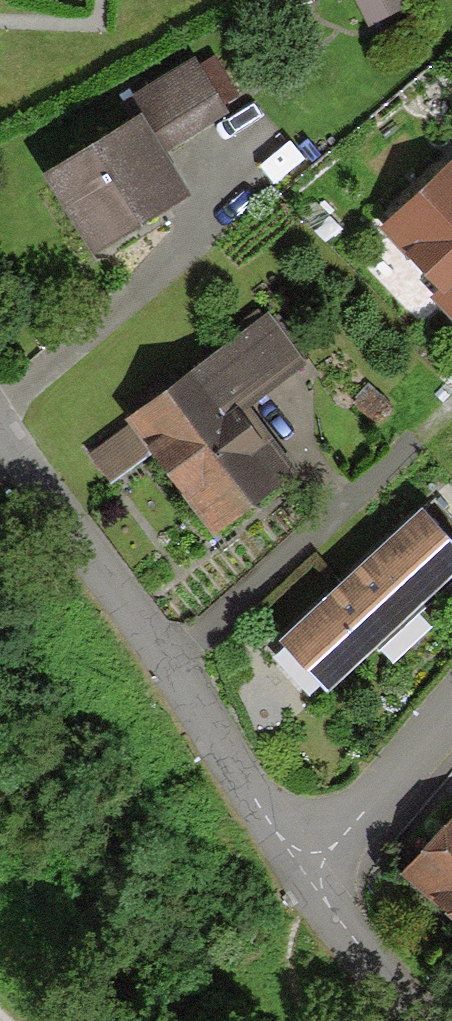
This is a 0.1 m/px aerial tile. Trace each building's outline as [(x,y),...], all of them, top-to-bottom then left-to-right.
[(400,0),(350,0),(364,27),(403,7),(400,0)] [(226,119),(195,68),(129,109),(139,126),(160,160),(226,119)] [(184,199),(160,160),(139,126),(50,181),(95,254),(184,199)] [(372,236),(451,326),(451,164),(372,236)] [(262,318),(84,451),(106,480),(145,452),(209,537),(290,477),(237,406),(296,362),(262,318)] [(385,406),(365,385),(346,402),(366,424),(385,406)] [(416,517),(278,647),(322,693),(451,570),(451,555),(416,517)] [(451,926),(451,820),(400,881),(451,926)]
